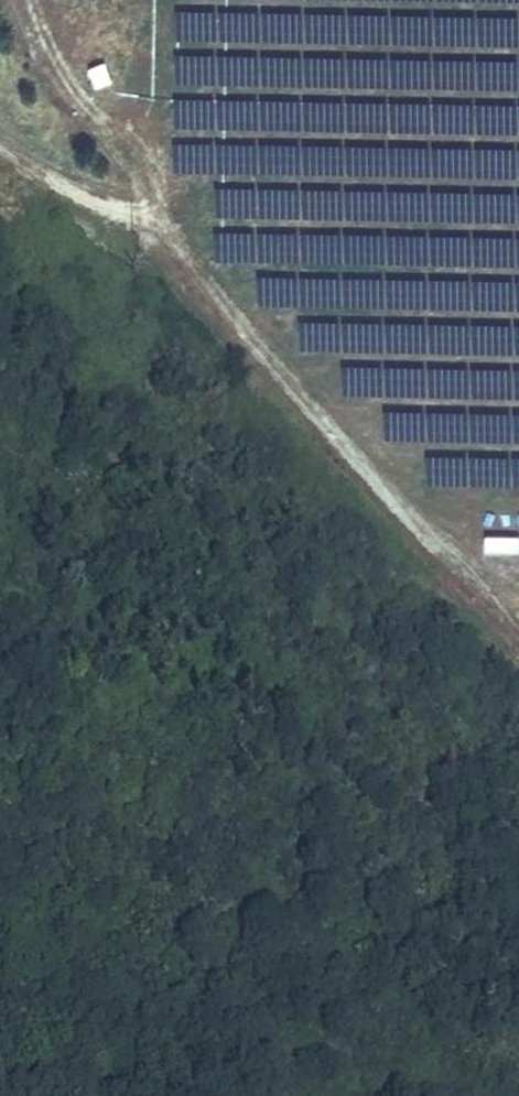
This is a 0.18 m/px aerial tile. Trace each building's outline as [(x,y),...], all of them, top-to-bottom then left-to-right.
[(93,84),(111,79),(106,58),(87,63),(93,84)] [(484,531),(483,547),(518,548),(518,532),(484,531)]
